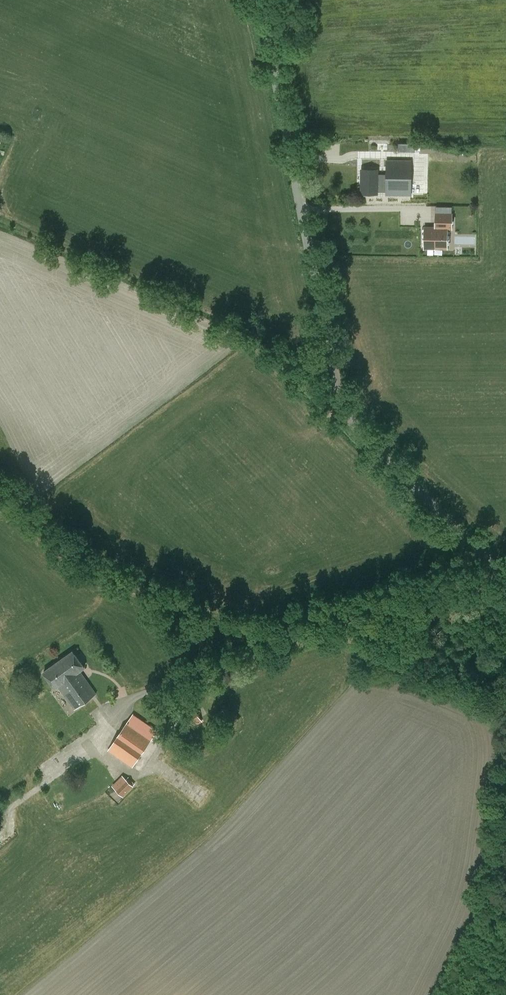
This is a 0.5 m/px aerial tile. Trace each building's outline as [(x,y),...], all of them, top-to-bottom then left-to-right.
[(410,195),(411,161),(387,161),(387,183),(377,183),(377,170),(362,170),(362,194),(377,194),(377,197),(387,197),(387,194),(410,195)] [(452,214),(443,214),(443,221),(435,221),(435,228),(424,228),(424,248),(434,248),(434,247),(447,247),(448,229),(452,229),(452,214)] [(58,686),(58,687),(66,681),(69,686),(71,685),(73,689),(86,680),(79,671),(85,667),(74,652),(44,673),(55,688),(58,686)] [(66,681),(58,687),(75,709),(96,694),(86,680),(73,689),(71,685),(69,686),(66,681)] [(188,731),(202,722),(194,708),(180,717),(188,731)] [(215,716),(220,723),(228,718),(223,710),(215,716)] [(108,751),(133,767),(158,731),(134,714),(108,751)] [(132,785),(126,778),(116,788),(122,795),(132,785)]
